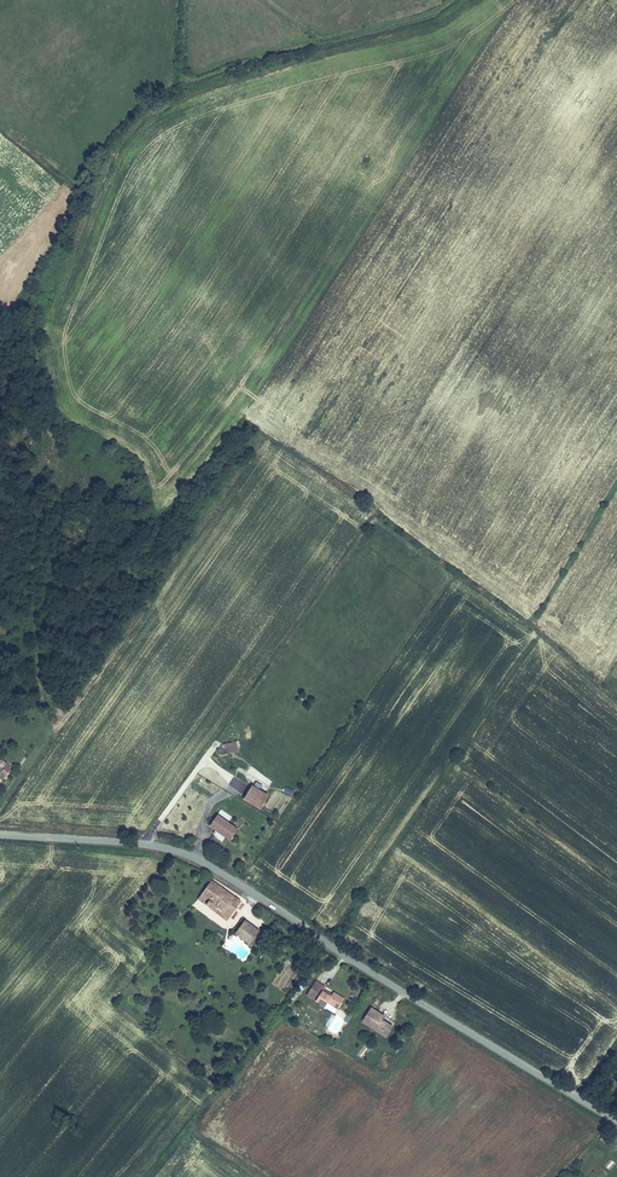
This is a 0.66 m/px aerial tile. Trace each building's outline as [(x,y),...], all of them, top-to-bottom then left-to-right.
[(219,756),(239,753),(237,741),(222,744),(223,749),(218,750),(219,756)] [(0,771),(0,776),(1,775),(7,779),(13,769),(6,765),(1,772),(0,771)] [(261,810),(269,795),(251,786),(243,801),(261,810)] [(229,842),(238,829),(217,815),(208,827),(229,842)] [(214,880),(200,899),(207,903),(210,898),(227,911),(223,915),(231,921),(245,903),(214,880)] [(227,911),(210,898),(207,903),(223,915),(227,911)] [(250,920),(240,933),(252,942),(261,929),(250,920)] [(319,982),(310,996),(329,1007),(332,1003),(343,1010),(349,999),(337,993),(336,994),(335,997),(327,993),(328,990),(329,988),(319,982)] [(375,1009),(366,1024),(389,1038),(395,1028),(386,1022),(388,1017),(375,1009)] [(603,1165),(609,1170),(615,1163),(609,1158),(603,1165)]
